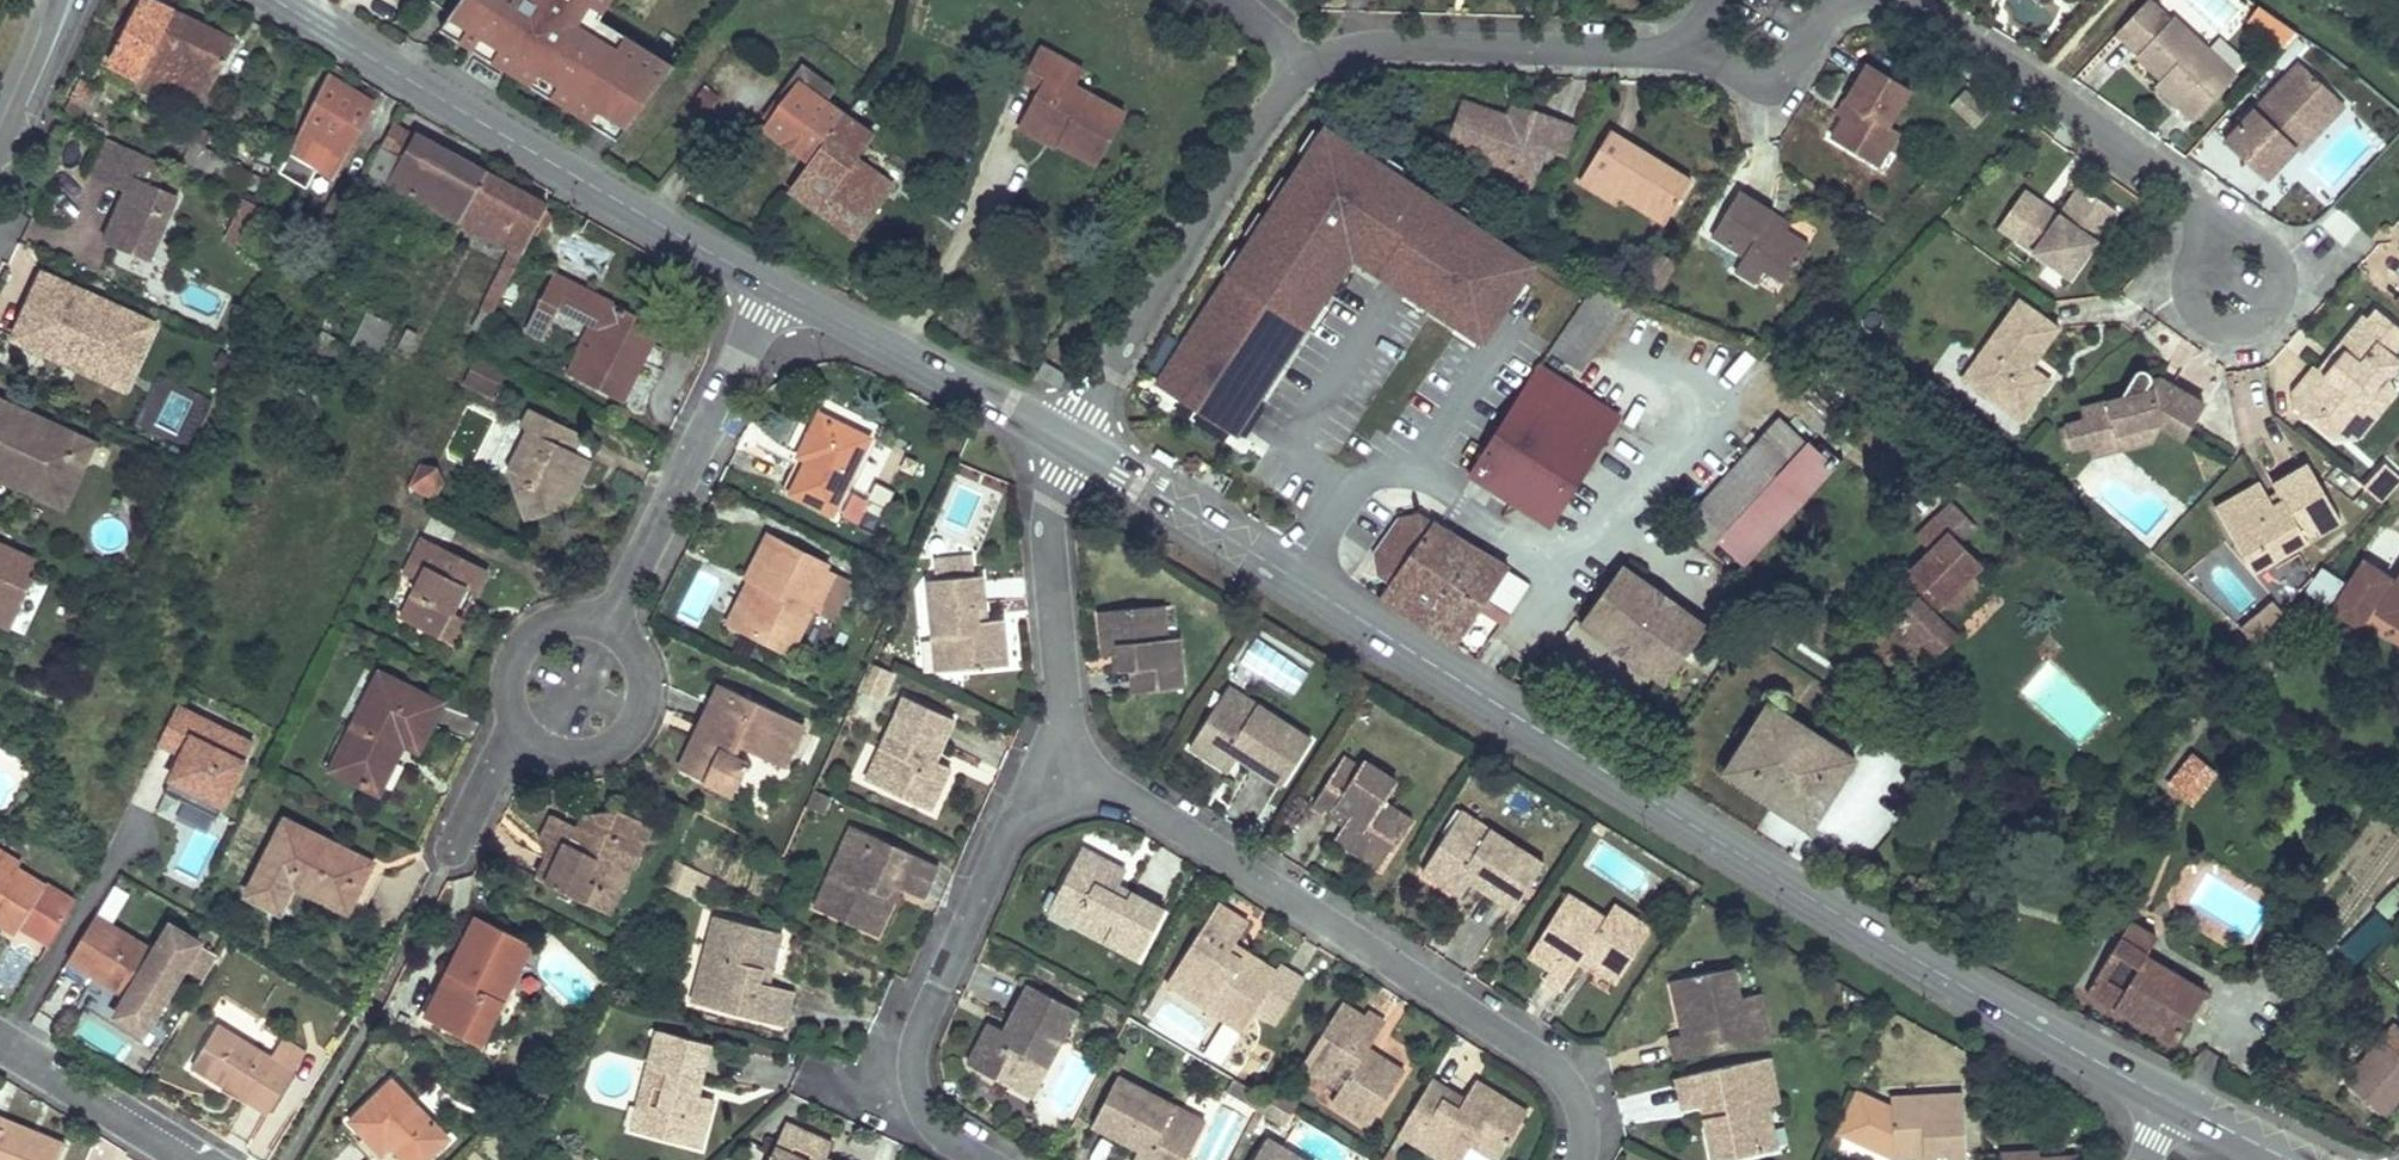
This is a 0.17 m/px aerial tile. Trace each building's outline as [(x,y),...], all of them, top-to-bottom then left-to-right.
[(108,59),(140,76),(174,13),(149,0),(138,0),(108,59)] [(434,32),(613,143),(672,66),(599,22),(611,0),(457,0),(434,32)] [(2239,84),(2176,24),(2174,26),(2152,5),(2117,42),(2139,63),(2137,65),(2163,90),(2168,85),(2192,109),(2182,118),(2195,131),(2239,84)] [(174,13),(140,76),(136,82),(157,93),(162,84),(201,105),(233,44),(174,13)] [(2301,43),(2285,31),(2273,49),(2287,59),(2301,43)] [(1098,163),(1126,112),(1076,83),(1083,69),(1041,44),(1022,79),(1039,87),(1021,118),(1060,142),(1098,163)] [(1907,91),(1867,65),(1843,102),(1852,108),(1844,119),(1829,143),(1863,165),(1874,147),(1884,153),(1895,135),(1884,127),(1907,91)] [(2336,104),(2300,70),(2225,149),(2267,189),(2298,156),(2292,151),(2336,104)] [(357,188),(373,157),(378,148),(356,135),(373,102),(327,75),(278,171),(284,175),(289,178),(300,158),(357,188)] [(66,113),(74,117),(81,120),(97,87),(81,80),(66,113)] [(855,236),(873,210),(891,185),(853,158),(870,134),(795,82),(760,130),(805,162),(787,188),(855,236)] [(2168,85),(2163,90),(2158,95),(2182,118),(2192,109),(2168,85)] [(107,91),(97,87),(81,120),(92,125),(107,91)] [(1986,112),(1962,89),(1949,103),(1973,125),(1986,112)] [(1504,118),(1456,101),(1442,144),(1487,160),(1533,176),(1553,117),(1530,109),(1524,125),(1504,118)] [(1524,125),(1530,109),(1509,102),(1504,118),(1524,125)] [(1852,108),(1843,102),(1836,114),(1844,119),(1852,108)] [(2346,113),(2336,104),(2292,151),(2298,156),(2302,160),(2346,113)] [(1060,142),(1021,118),(1018,127),(1056,149),(1060,142)] [(388,180),(458,218),(485,172),(392,120),(378,148),(373,157),(393,169),(388,180)] [(1296,151),(1305,156),(1320,133),(1311,127),(1296,151)] [(1227,274),(1155,384),(1232,435),(1305,325),(1320,301),(1327,290),(1343,267),(1351,255),(1404,290),(1427,305),(1455,324),(1478,339),(1481,341),(1531,264),(1478,229),(1454,213),(1398,176),(1375,161),(1323,128),(1320,133),(1305,156),(1289,181),(1273,204),(1265,216),(1250,240),(1243,251),(1227,274)] [(1689,184),(1605,135),(1576,183),(1594,194),(1599,185),(1618,197),(1664,225),(1689,184)] [(125,146),(109,139),(92,175),(108,183),(125,146)] [(169,166),(125,146),(108,183),(127,193),(110,232),(116,236),(113,244),(151,260),(180,195),(161,186),(169,166)] [(1874,147),(1863,165),(1872,171),(1884,153),(1874,147)] [(1404,168),(1380,153),(1375,161),(1398,176),(1404,168)] [(1533,176),(1487,160),(1482,175),(1528,191),(1533,176)] [(485,172),(458,218),(510,246),(472,325),(481,331),(547,206),(485,172)] [(1265,198),(1273,204),(1289,181),(1280,175),(1265,198)] [(1599,185),(1594,194),(1612,206),(1618,197),(1599,185)] [(2064,224),(2084,194),(2076,188),(2055,218),(2064,224)] [(1770,214),(1737,194),(1710,236),(1743,257),(1732,274),(1752,286),(1761,271),(1781,285),(1804,249),(1787,238),(1764,223),(1770,214)] [(2049,226),(2029,212),(2009,241),(2066,281),(2113,215),(2084,194),(2064,224),(2055,218),(2049,226)] [(2049,226),(2055,218),(2034,204),(2029,212),(2049,226)] [(1483,220),(1460,205),(1454,213),(1478,229),(1483,220)] [(1241,234),(1250,240),(1265,216),(1257,210),(1241,234)] [(1764,223),(1787,238),(1793,228),(1770,214),(1764,223)] [(116,236),(110,232),(107,240),(113,244),(116,236)] [(1219,269),(1227,274),(1243,251),(1234,245),(1219,269)] [(1336,296),(1351,272),(1343,267),(1327,290),(1336,296)] [(623,401),(660,327),(553,271),(548,278),(524,327),(541,337),(558,306),(590,322),(566,370),(623,401)] [(43,272),(14,339),(68,362),(74,347),(83,351),(79,360),(114,375),(140,314),(43,272)] [(1627,301),(1593,278),(1548,345),(1582,368),(1627,301)] [(1427,305),(1404,290),(1398,298),(1422,314),(1427,305)] [(1313,330),(1328,307),(1320,301),(1305,325),(1313,330)] [(2058,330),(2017,301),(1961,381),(2022,424),(2049,383),(2030,369),(2058,330)] [(355,339),(365,344),(375,348),(387,320),(367,311),(355,339)] [(130,389),(159,322),(140,314),(114,375),(79,360),(83,351),(74,347),(68,362),(130,389)] [(2340,444),(2365,414),(2369,417),(2381,416),(2391,402),(2391,391),(2390,390),(2398,379),(2398,378),(2398,364),(2397,363),(2398,361),(2398,329),(2381,315),(2373,324),(2368,321),(2346,348),(2352,353),(2329,381),(2318,372),(2298,399),(2300,413),(2340,444)] [(1478,339),(1455,324),(1449,332),(1473,348),(1478,339)] [(406,349),(410,342),(413,335),(394,325),(387,339),(406,349)] [(474,357),(465,374),(493,388),(501,371),(474,357)] [(1475,462),(1469,472),(1467,476),(1545,524),(1615,412),(1537,364),(1475,462)] [(490,393),(493,388),(465,374),(463,379),(490,393)] [(2157,430),(2178,445),(2200,413),(2141,374),(2138,374),(2133,377),(2117,403),(2077,413),(2080,426),(2059,432),(2065,453),(2083,448),(2111,440),(2110,437),(2140,429),(2141,433),(2157,430)] [(2340,444),(2365,444),(2398,401),(2398,391),(2398,379),(2390,390),(2391,391),(2391,402),(2381,416),(2369,417),(2365,414),(2340,444)] [(0,399),(0,464),(4,455),(10,459),(7,467),(31,479),(37,465),(60,477),(73,452),(84,457),(91,442),(0,399)] [(557,442),(566,425),(533,409),(524,427),(530,431),(512,468),(524,506),(544,501),(548,511),(570,504),(568,482),(573,472),(583,477),(592,461),(573,451),(557,442)] [(782,485),(807,498),(832,510),(870,435),(819,410),(782,485)] [(582,432),(566,425),(557,442),(573,451),(582,432)] [(2111,440),(2083,448),(2087,463),(2145,449),(2157,430),(2141,433),(2140,429),(2110,437),(2111,440)] [(1790,453),(1764,430),(1759,436),(1785,459),(1790,453)] [(1785,459),(1759,436),(1691,513),(1717,536),(1785,459)] [(97,445),(91,442),(84,457),(73,452),(60,477),(37,465),(31,479),(7,467),(10,459),(4,455),(0,464),(0,476),(68,508),(97,445)] [(1457,465),(1469,472),(1475,462),(1464,455),(1457,465)] [(2340,527),(2308,469),(2274,488),(2269,480),(2235,498),(2248,519),(2224,532),(2239,559),(2259,548),(2267,566),(2303,547),(2300,540),(2312,533),(2316,540),(2340,527)] [(570,504),(583,477),(573,472),(568,482),(570,504)] [(427,476),(409,473),(404,483),(431,497),(433,492),(427,476)] [(2248,519),(2235,498),(2213,512),(2224,532),(2248,519)] [(544,501),(524,506),(528,518),(548,511),(544,501)] [(1974,524),(1953,502),(1935,520),(1957,542),(1974,524)] [(1429,521),(1416,513),(1397,516),(1371,552),(1395,568),(1429,521)] [(1898,675),(1929,646),(1933,651),(1953,633),(1946,626),(1988,586),(1974,572),(1980,565),(1957,542),(1935,520),(1918,539),(1931,550),(1899,580),(1916,598),(1868,644),(1898,675)] [(1429,521),(1395,568),(1387,581),(1377,595),(1455,643),(1477,609),(1485,597),(1505,567),(1429,521)] [(401,617),(425,628),(449,640),(462,615),(449,609),(461,585),(473,591),(485,567),(420,536),(403,571),(420,579),(401,617)] [(830,613),(838,598),(846,582),(823,570),(826,564),(769,536),(749,577),(760,584),(739,626),(787,649),(809,603),(830,613)] [(2,543),(0,547),(0,550),(9,555),(12,549),(2,543)] [(2267,566),(2259,548),(2239,559),(2248,576),(2267,566)] [(21,615),(40,578),(31,574),(37,561),(12,549),(9,555),(0,550),(0,605),(21,615)] [(1395,568),(1371,552),(1376,573),(1387,581),(1395,568)] [(963,672),(1008,669),(1004,619),(976,622),(975,610),(986,608),(983,574),(975,575),(974,556),(937,559),(938,578),(928,579),(934,657),(960,654),(963,672)] [(1627,558),(1625,562),(1623,566),(1620,563),(1579,620),(1664,681),(1705,624),(1638,575),(1642,569),(1627,558)] [(2305,589),(2327,603),(2342,579),(2319,565),(2305,589)] [(1505,567),(1485,597),(1507,612),(1528,582),(1505,567)] [(2397,591),(2366,570),(2336,615),(2359,631),(2372,612),(2385,621),(2390,615),(2398,621),(2398,589),(2397,591)] [(749,577),(727,620),(739,626),(760,584),(749,577)] [(461,585),(449,609),(462,615),(473,591),(461,585)] [(1485,597),(1477,609),(1500,624),(1507,612),(1485,597)] [(2261,599),(2242,630),(2258,640),(2277,608),(2261,599)] [(1164,602),(1146,604),(1150,637),(1167,635),(1164,602)] [(1131,690),(1181,685),(1176,635),(1150,637),(1146,604),(1097,609),(1102,653),(1117,651),(1119,668),(1129,668),(1131,690)] [(0,605),(0,624),(14,630),(21,615),(0,605)] [(986,608),(975,610),(976,622),(987,620),(986,608)] [(1477,609),(1455,643),(1474,656),(1500,624),(1477,609)] [(960,654),(934,657),(936,675),(963,672),(960,654)] [(859,689),(880,699),(893,674),(872,664),(859,689)] [(416,746),(427,724),(438,703),(382,674),(334,768),(377,790),(403,739),(416,746)] [(732,792),(739,776),(747,761),(734,755),(739,744),(782,766),(802,724),(721,684),(681,767),(732,792)] [(1237,696),(1224,688),(1211,708),(1223,717),(1237,696)] [(1277,786),(1307,741),(1237,696),(1223,717),(1211,708),(1187,747),(1226,773),(1235,758),(1239,751),(1250,759),(1245,766),(1277,786)] [(954,723),(905,699),(873,768),(896,781),(890,793),(931,812),(951,770),(935,762),(927,759),(933,747),(940,751),(954,723)] [(2186,708),(2189,710),(2191,713),(2200,704),(2194,699),(2186,708)] [(171,703),(154,745),(173,753),(158,790),(185,801),(179,818),(213,832),(252,736),(171,703)] [(1770,704),(1748,737),(1726,771),(1809,825),(1853,758),(1770,704)] [(940,751),(933,747),(927,759),(935,762),(940,751)] [(1250,759),(1239,751),(1235,758),(1245,766),(1250,759)] [(2216,772),(2191,751),(2166,782),(2192,802),(2216,772)] [(1359,765),(1341,754),(1317,792),(1349,813),(1342,823),(1332,838),(1382,869),(1405,831),(1375,813),(1383,800),(1395,781),(1362,760),(1359,765)] [(896,781),(873,768),(866,782),(890,793),(896,781)] [(1873,784),(1845,770),(1814,831),(1871,859),(1893,816),(1864,801),(1873,784)] [(1349,813),(1317,792),(1310,802),(1342,823),(1349,813)] [(1375,813),(1405,831),(1413,818),(1383,800),(1375,813)] [(1456,838),(1470,816),(1457,808),(1444,829),(1456,838)] [(609,827),(598,821),(588,816),(581,828),(557,815),(543,840),(563,850),(556,861),(549,858),(539,877),(583,901),(592,884),(609,892),(633,848),(637,850),(650,826),(619,810),(609,827)] [(1456,838),(1444,829),(1420,869),(1460,893),(1469,880),(1474,872),(1485,879),(1479,887),(1514,908),(1543,863),(1470,816),(1456,838)] [(247,890),(263,899),(279,907),(294,881),(344,907),(371,861),(285,817),(247,890)] [(937,865),(851,825),(830,872),(843,878),(826,915),(878,938),(895,902),(884,897),(889,885),(900,889),(922,900),(937,865)] [(0,844),(0,854),(13,862),(17,855),(0,844)] [(583,901),(607,913),(637,850),(633,848),(609,892),(592,884),(583,901)] [(1126,872),(1083,849),(1056,896),(1080,909),(1071,926),(1137,960),(1164,912),(1131,893),(1126,902),(1114,895),(1119,886),(1126,872)] [(13,927),(28,904),(42,881),(13,862),(0,854),(0,919),(13,927)] [(843,878),(830,872),(813,909),(826,915),(843,878)] [(1474,872),(1469,880),(1479,887),(1485,879),(1474,872)] [(114,883),(100,912),(117,920),(130,891),(114,883)] [(900,889),(889,885),(884,897),(895,902),(900,889)] [(1131,893),(1119,886),(1114,895),(1126,902),(1131,893)] [(1603,917),(1563,892),(1525,954),(1547,969),(1542,976),(1561,987),(1578,959),(1582,952),(1598,961),(1593,968),(1614,981),(1642,936),(1628,927),(1634,917),(1611,904),(1603,917)] [(1080,909),(1056,896),(1046,913),(1071,926),(1080,909)] [(1247,922),(1218,903),(1168,982),(1209,1011),(1218,998),(1250,1019),(1280,973),(1246,950),(1241,958),(1229,950),(1234,942),(1247,922)] [(179,970),(96,913),(66,958),(125,997),(131,988),(156,1003),(179,970)] [(451,970),(453,971),(454,972),(444,992),(440,989),(427,1015),(478,1041),(529,940),(479,915),(451,970)] [(1628,927),(1642,936),(1648,926),(1634,917),(1628,927)] [(718,957),(727,920),(716,918),(706,954),(718,957)] [(727,920),(718,957),(706,954),(693,1005),(785,1028),(793,991),(772,987),(760,985),(763,972),(774,975),(783,934),(727,920)] [(1246,950),(1234,942),(1229,950),(1241,958),(1246,950)] [(2138,965),(2125,957),(2112,950),(2088,991),(2175,1042),(2205,990),(2144,955),(2138,965)] [(1598,961),(1582,952),(1578,959),(1593,968),(1598,961)] [(1722,1001),(1736,997),(1730,966),(1715,969),(1722,1001)] [(1715,969),(1669,978),(1678,1020),(1688,1018),(1690,1030),(1681,1033),(1669,1035),(1674,1058),(1767,1039),(1757,993),(1736,997),(1722,1001),(1715,969)] [(774,975),(763,972),(760,985),(772,987),(774,975)] [(1075,1013),(1029,987),(1004,1032),(990,1025),(970,1065),(1006,1085),(1013,1071),(1038,1083),(1075,1013)] [(156,1003),(131,988),(125,997),(149,1014),(156,1003)] [(1218,998),(1209,1011),(1242,1032),(1250,1019),(1218,998)] [(1364,1016),(1343,1003),(1304,1064),(1340,1087),(1331,1103),(1355,1118),(1363,1106),(1376,1115),(1403,1071),(1385,1058),(1380,1066),(1362,1055),(1367,1048),(1383,1021),(1367,1011),(1364,1016)] [(1688,1018),(1678,1020),(1681,1033),(1690,1030),(1688,1018)] [(268,1110),(303,1053),(280,1039),(270,1056),(216,1023),(196,1057),(227,1076),(223,1083),(268,1110)] [(2398,1095),(2398,1028),(2396,1025),(2345,1082),(2382,1115),(2398,1095)] [(712,1046),(658,1033),(640,1106),(659,1110),(653,1137),(705,1148),(716,1099),(700,1095),(691,1093),(693,1082),(702,1083),(712,1046)] [(1385,1058),(1367,1048),(1362,1055),(1380,1066),(1385,1058)] [(223,1083),(227,1076),(196,1057),(188,1070),(219,1089),(223,1083)] [(1675,1078),(1682,1109),(1700,1104),(1713,1102),(1716,1115),(1704,1118),(1713,1159),(1724,1159),(1765,1151),(1753,1107),(1766,1104),(1780,1101),(1771,1057),(1675,1078)] [(1038,1083),(1013,1071),(1006,1085),(1030,1099),(1038,1083)] [(1119,1078),(1093,1127),(1127,1145),(1132,1135),(1143,1141),(1138,1151),(1133,1159),(1186,1159),(1205,1124),(1119,1078)] [(1465,1098),(1432,1078),(1425,1090),(1458,1110),(1465,1098)] [(426,1158),(447,1137),(392,1079),(350,1120),(388,1159),(423,1159),(426,1158)] [(1425,1090),(1398,1134),(1441,1159),(1461,1159),(1470,1145),(1477,1134),(1502,1150),(1526,1112),(1475,1080),(1465,1098),(1458,1110),(1425,1090)] [(702,1083),(693,1082),(691,1093),(700,1095),(702,1083)] [(1299,1099),(1272,1083),(1264,1097),(1276,1104),(1290,1113),(1299,1099)] [(1899,1133),(1900,1157),(1919,1157),(1919,1151),(1928,1150),(1929,1159),(1967,1159),(1965,1095),(1927,1097),(1927,1107),(1898,1108),(1899,1133)] [(1264,1097),(1249,1126),(1262,1132),(1276,1104),(1264,1097)] [(1927,1097),(1898,1098),(1898,1108),(1927,1107),(1927,1097)] [(1713,1102),(1700,1104),(1704,1118),(1716,1115),(1713,1102)] [(1753,1107),(1765,1151),(1779,1148),(1766,1104),(1753,1107)] [(659,1110),(640,1106),(633,1134),(653,1137),(659,1110)] [(1363,1106),(1355,1118),(1368,1126),(1376,1115),(1363,1106)] [(0,1120),(0,1159),(57,1159),(62,1145),(39,1136),(36,1143),(0,1128),(3,1121),(0,1120)] [(0,1128),(36,1143),(39,1136),(3,1121),(0,1128)] [(785,1124),(769,1159),(827,1159),(834,1145),(785,1124)] [(1477,1134),(1470,1145),(1493,1159),(1496,1159),(1502,1150),(1477,1134)] [(1143,1141),(1132,1135),(1127,1145),(1138,1151),(1143,1141)] [(1827,1151),(1831,1153),(1835,1155),(1843,1140),(1834,1137),(1827,1151)] [(1269,1139),(1255,1159),(1301,1159),(1269,1139)]
